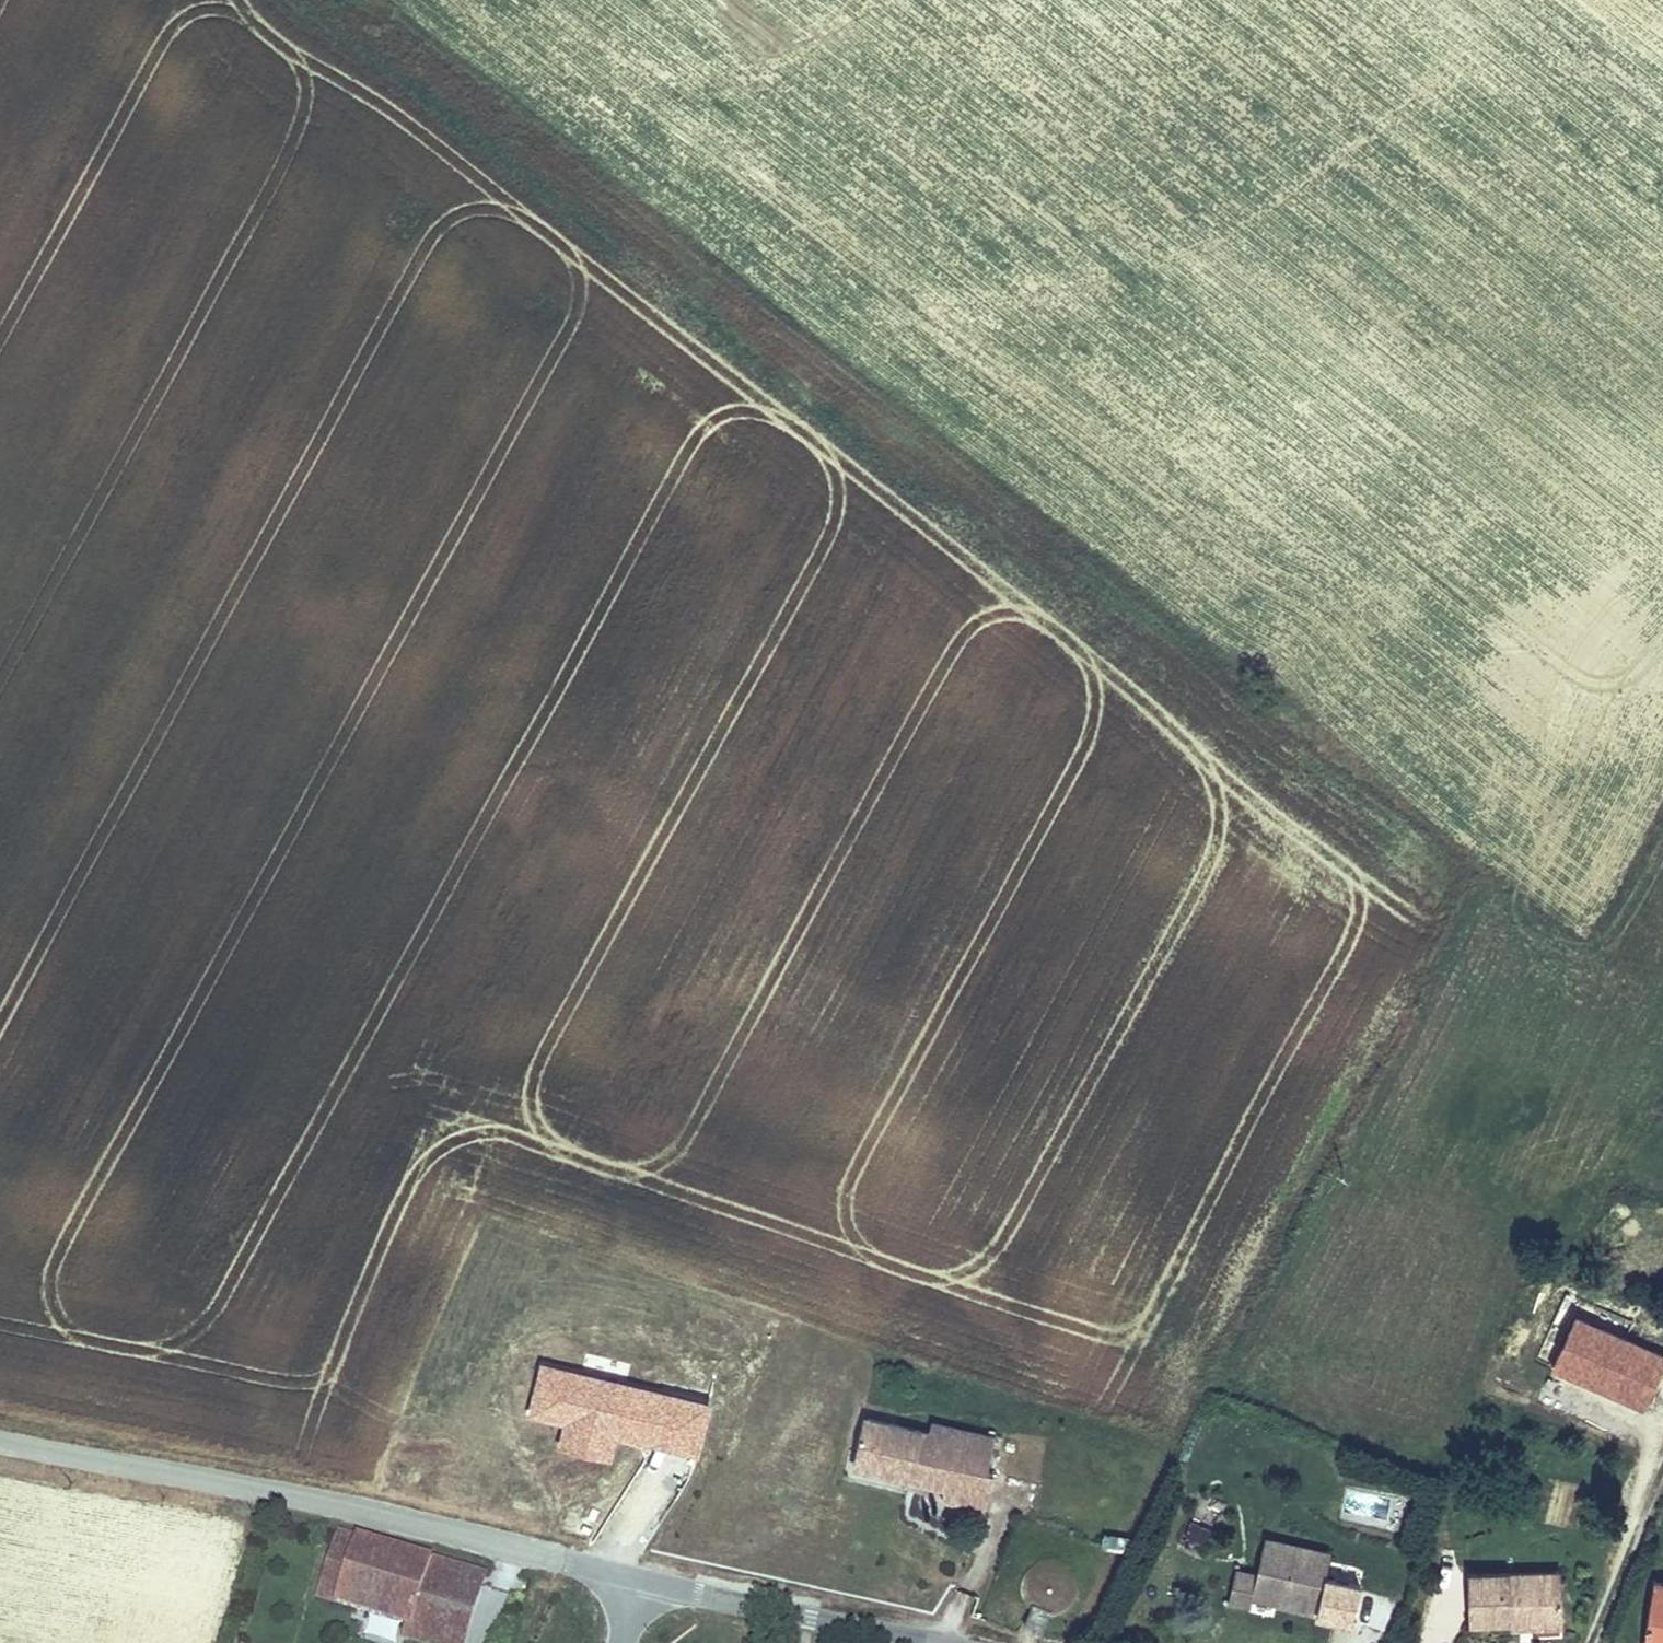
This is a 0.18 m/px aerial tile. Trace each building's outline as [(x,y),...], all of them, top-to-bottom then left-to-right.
[(1578,1315),(1551,1369),(1643,1409),(1662,1368),(1662,1352),(1578,1315)] [(929,1430),(866,1415),(852,1470),(946,1492),(944,1501),(984,1509),(993,1475),(989,1473),(997,1435),(931,1420),(929,1430)] [(338,1529),(317,1603),(406,1628),(401,1642),(470,1642),(490,1575),(338,1529)] [(1106,1533),(1103,1547),(1128,1552),(1131,1538),(1106,1533)] [(1228,1607),(1275,1619),(1276,1608),(1314,1617),(1313,1621),(1354,1627),(1362,1585),(1327,1577),(1331,1551),(1264,1541),(1258,1572),(1234,1567),(1228,1607)] [(1030,1608),(1032,1610),(1025,1629),(1040,1636),(1047,1619),(1055,1618),(1062,1615),(1070,1610),(1074,1603),(1077,1596),(1078,1587),(1077,1579),(1073,1572),(1067,1566),(1062,1562),(1054,1559),(1046,1559),(1038,1561),(1031,1566),(1026,1572),(1022,1579),(1021,1587),(1022,1595),(1025,1602),(1030,1608)] [(1468,1627),(1514,1628),(1563,1629),(1562,1569),(1467,1571),(1468,1627)] [(1655,1579),(1645,1642),(1662,1642),(1662,1580),(1655,1579)]
